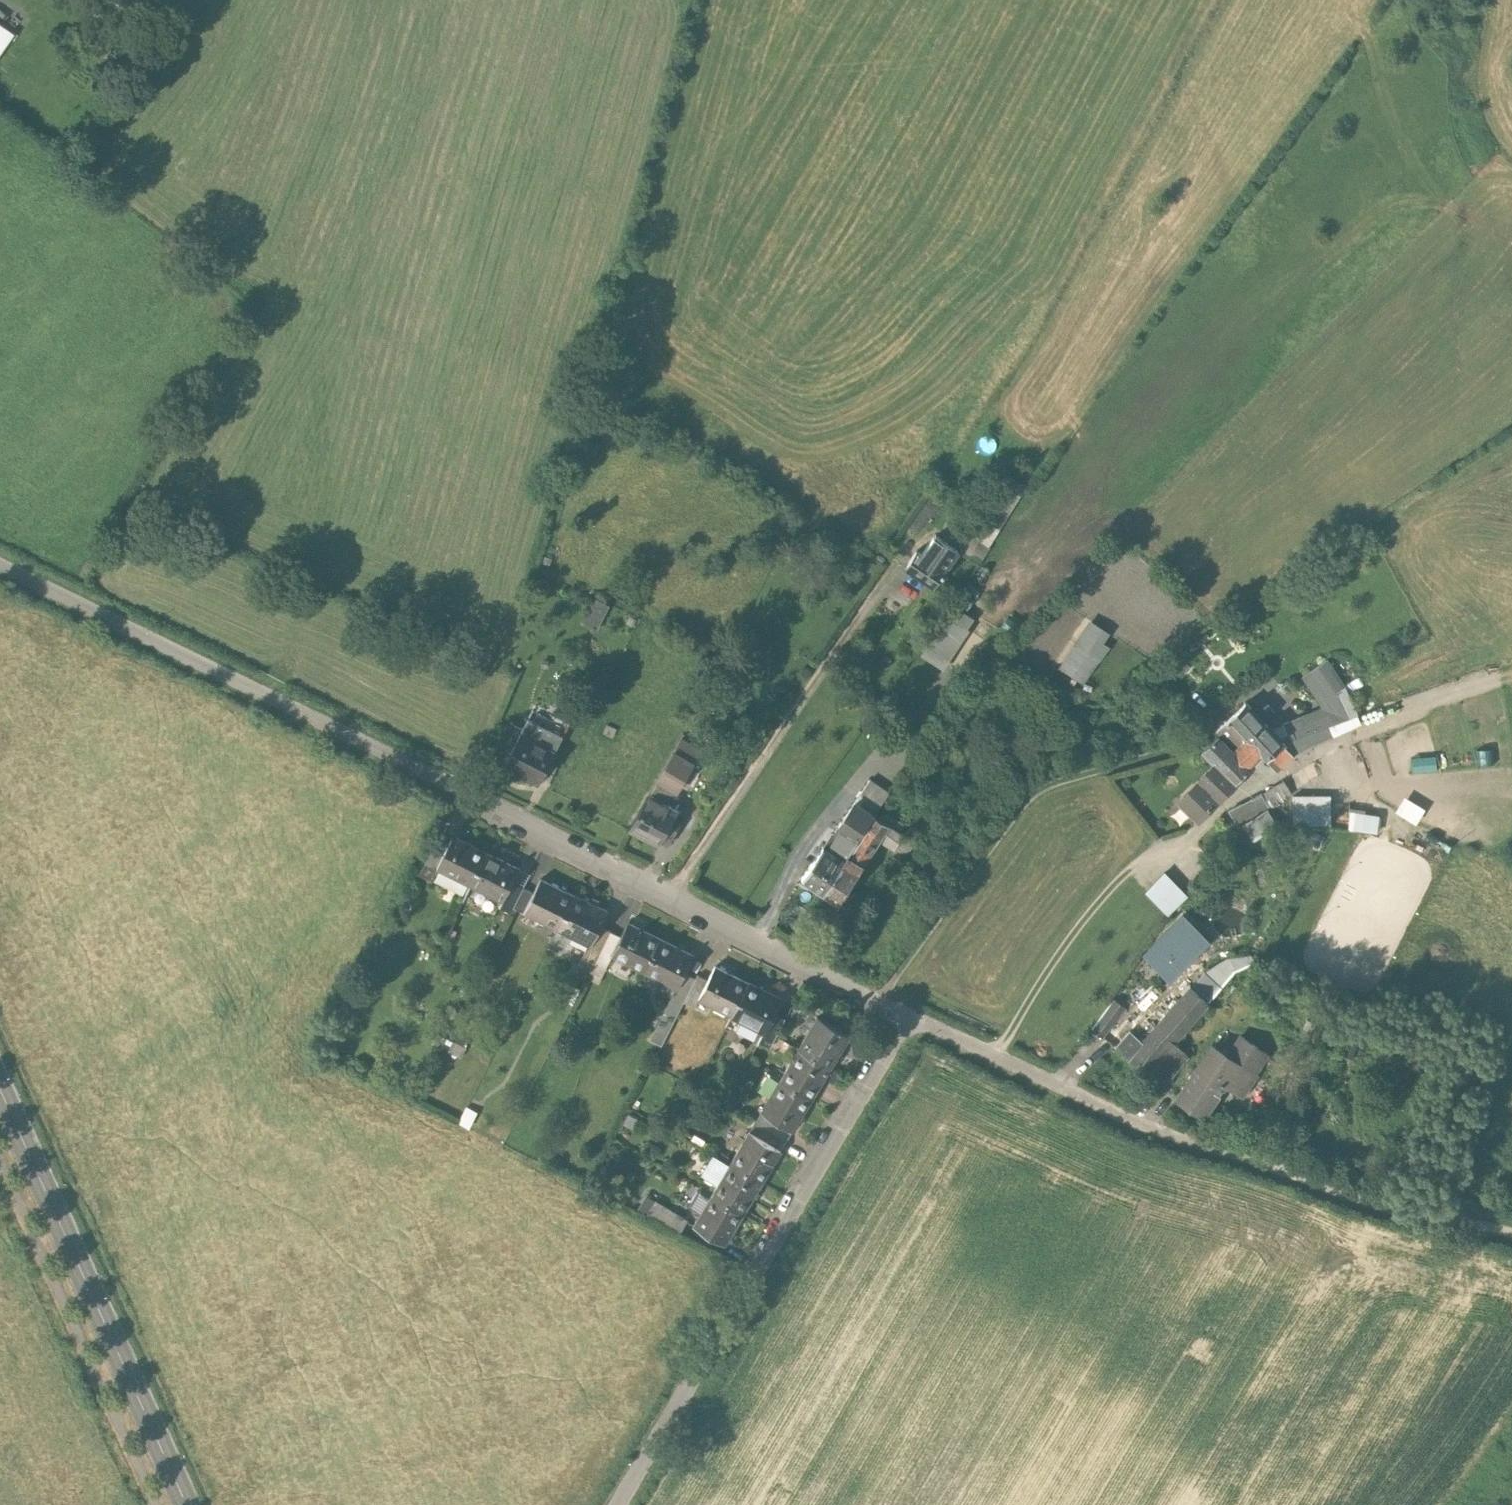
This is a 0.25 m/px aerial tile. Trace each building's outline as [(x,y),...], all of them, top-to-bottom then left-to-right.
[(972,535),(960,555),(981,567),(1028,489),(1002,473),(976,515),(989,522),(979,539),(972,535)] [(917,551),(905,569),(934,588),(958,551),(937,537),(924,556),(917,551)] [(608,606),(593,599),(582,623),(597,629),(608,606)] [(968,630),(945,617),(922,655),(944,668),(968,630)] [(1108,633),(1090,621),(1059,668),(1084,683),(1107,648),(1101,644),(1108,633)] [(1345,687),(1327,662),(1304,677),(1324,708),(1272,730),(1295,754),(1359,724),(1345,687)] [(1272,730),(1247,705),(1218,733),(1220,735),(1234,750),(1251,767),(1263,755),(1278,770),(1295,754),(1272,730)] [(1361,723),(1381,715),(1377,706),(1358,713),(1361,723)] [(522,730),(504,765),(538,782),(568,725),(534,707),(522,730)] [(492,759),(504,765),(522,730),(510,724),(492,759)] [(1234,750),(1220,735),(1203,752),(1214,763),(1178,800),(1198,820),(1251,767),(1234,750)] [(682,739),(656,787),(680,800),(706,752),(682,739)] [(1411,757),(1410,769),(1429,770),(1430,758),(1411,757)] [(830,847),(848,858),(861,866),(875,845),(898,860),(911,839),(874,816),(890,792),(868,779),(836,830),(839,832),(830,847)] [(1282,779),(1259,792),(1268,806),(1291,793),(1282,779)] [(1279,828),(1262,796),(1231,812),(1248,844),(1279,828)] [(1330,796),(1294,796),(1293,824),(1330,825),(1330,796)] [(1425,809),(1404,797),(1396,811),(1416,824),(1425,809)] [(651,799),(632,834),(660,850),(680,814),(651,799)] [(1378,816),(1350,813),(1348,830),(1376,833),(1378,816)] [(447,849),(438,868),(471,885),(488,851),(454,834),(447,849)] [(438,868),(447,849),(436,844),(421,874),(432,879),(438,868)] [(801,883),(823,897),(848,858),(830,847),(826,844),(801,883)] [(488,851),(471,885),(503,901),(512,883),(520,869),(488,851)] [(823,897),(842,909),(867,870),(861,866),(848,858),(823,897)] [(1165,874),(1146,893),(1168,915),(1187,896),(1165,874)] [(576,894),(543,876),(534,894),(525,912),(558,928),(576,894)] [(523,888),(512,883),(503,901),(500,907),(511,912),(514,907),(523,888)] [(534,894),(523,888),(514,907),(525,912),(534,894)] [(608,910),(576,894),(558,928),(590,945),(600,926),(608,910)] [(1184,915),(1144,954),(1169,980),(1209,941),(1184,915)] [(621,938),(613,955),(645,971),(661,941),(628,924),(621,938)] [(590,971),(610,932),(600,926),(590,945),(580,965),(590,971)] [(613,955),(621,938),(610,932),(590,971),(601,976),(613,955)] [(661,941),(645,971),(677,988),(684,974),(693,957),(661,941)] [(1227,959),(1206,973),(1221,986),(1235,972),(1255,960),(1251,955),(1227,959)] [(709,982),(700,1000),(731,1016),(749,983),(717,967),(709,982)] [(1193,989),(1208,1002),(1221,986),(1206,973),(1193,989)] [(677,988),(651,1040),(662,1045),(684,1002),(696,980),(684,974),(677,988)] [(696,980),(684,1002),(696,1008),(700,1000),(709,982),(698,976),(696,980)] [(749,983),(731,1016),(764,1034),(773,1014),(780,1000),(749,983)] [(1118,1047),(1160,1085),(1187,1055),(1172,1042),(1208,1002),(1193,989),(1144,1043),(1132,1032),(1118,1047)] [(1114,1000),(1093,1028),(1103,1035),(1124,1007),(1114,1000)] [(784,1019),(773,1014),(764,1034),(760,1041),(771,1046),(784,1019)] [(854,1041),(819,1020),(800,1051),(835,1072),(854,1041)] [(1213,1044),(1178,1098),(1204,1115),(1225,1083),(1243,1095),(1270,1054),(1241,1035),(1229,1054),(1213,1044)] [(835,1072),(800,1051),(781,1083),(816,1104),(835,1072)] [(816,1104),(781,1083),(762,1114),(791,1132),(797,1135),(816,1104)] [(755,1122),(786,1140),(791,1132),(762,1114),(761,1113),(755,1122)] [(752,1132),(780,1149),(786,1140),(755,1122),(750,1130),(752,1132)] [(780,1149),(752,1132),(732,1166),(765,1186),(786,1152),(780,1149)] [(704,1178),(719,1187),(730,1168),(715,1159),(704,1178)] [(765,1186),(732,1166),(730,1168),(719,1187),(711,1199),(745,1220),(765,1186)] [(745,1220),(711,1199),(690,1233),(724,1254),(745,1220)]
